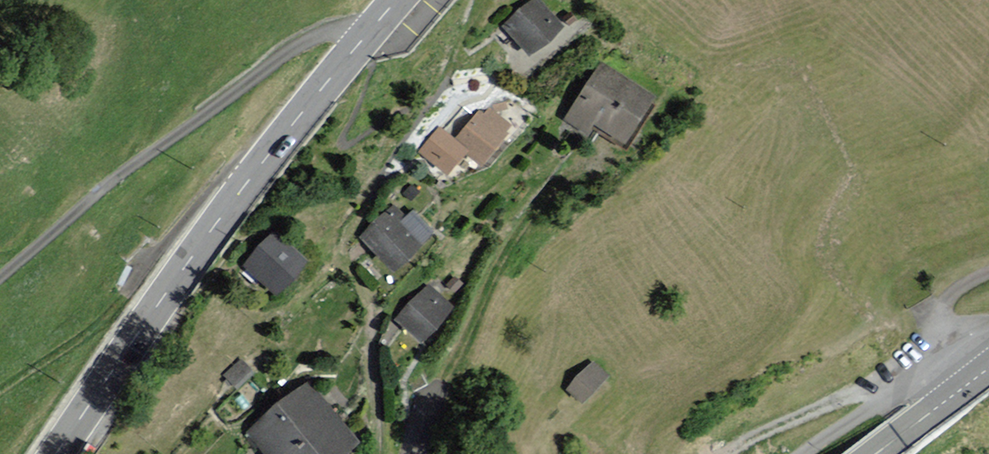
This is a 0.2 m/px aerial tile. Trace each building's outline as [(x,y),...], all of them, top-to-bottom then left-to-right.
[(543,0),(530,0),(503,23),(530,55),(565,26),(543,0)] [(602,65),(569,119),(593,134),(598,125),(625,141),(653,96),(602,65)] [(485,117),(479,112),(458,138),(482,157),(508,126),(490,111),(485,117)] [(464,148),(440,130),(423,152),(448,170),(464,148)] [(395,208),(365,236),(394,266),(431,231),(413,213),(406,220),(395,208)] [(277,290),(304,260),(274,234),(247,264),(277,290)] [(451,306),(430,285),(399,317),(421,338),(451,306)] [(609,374),(590,359),(565,389),(585,404),(609,374)] [(308,385),(252,431),(270,453),(339,453),(354,442),(308,385)]
